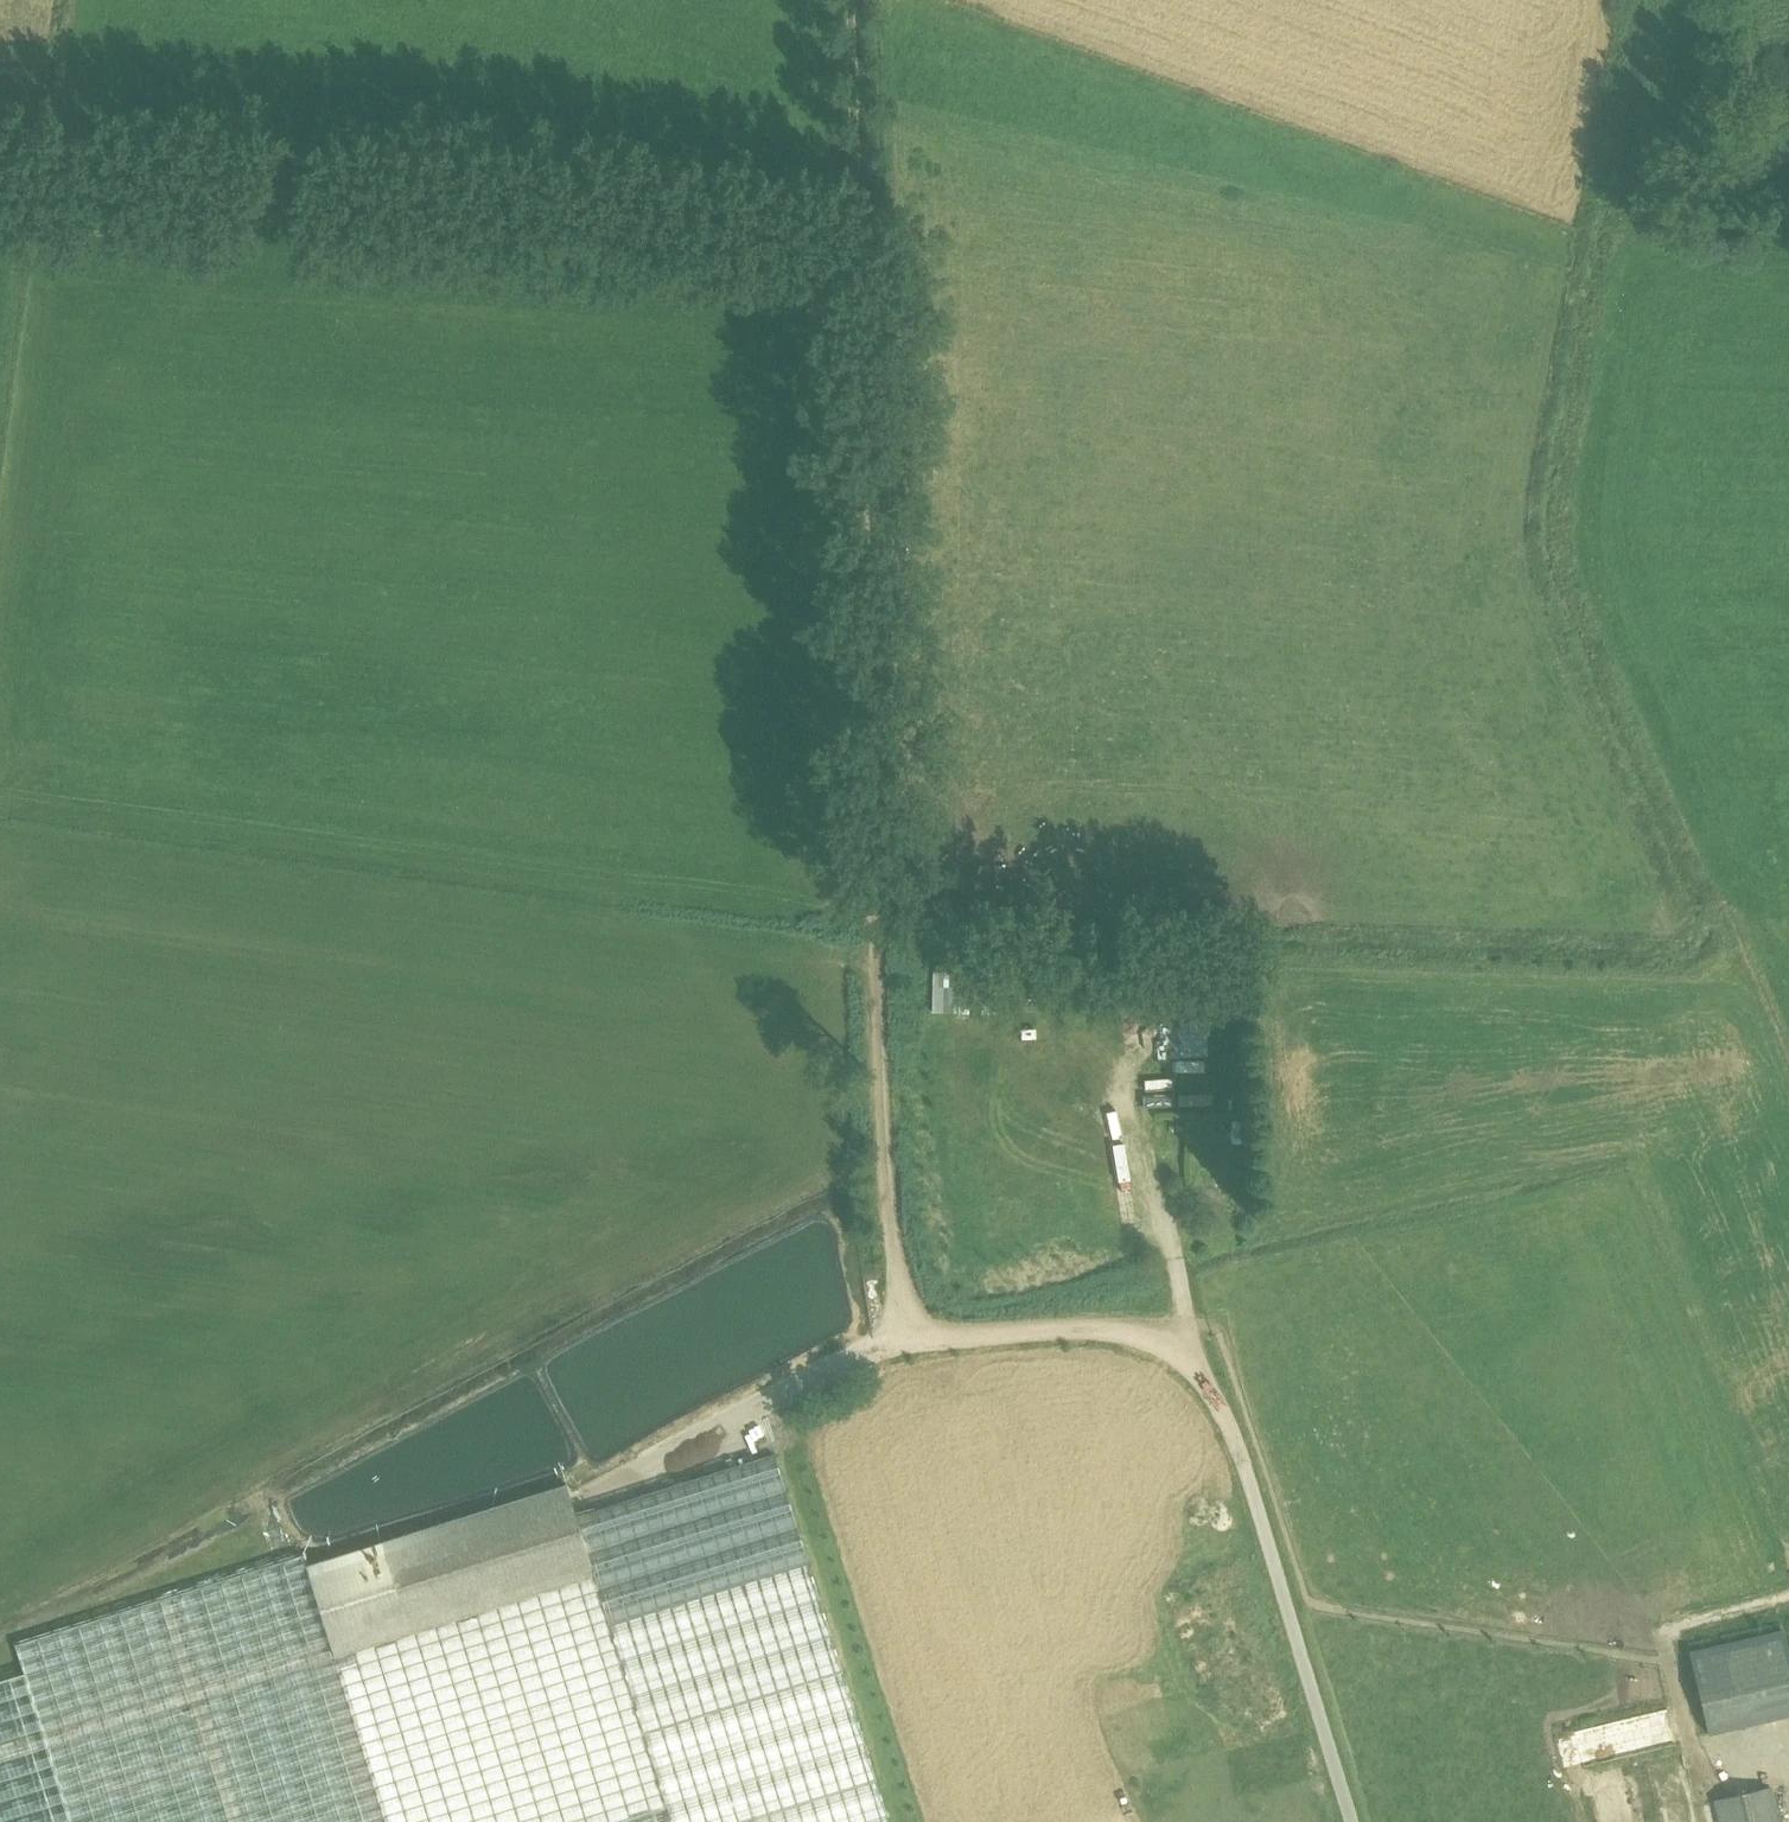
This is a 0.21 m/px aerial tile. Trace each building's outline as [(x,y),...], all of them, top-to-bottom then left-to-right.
[(988,1015),(988,1012),(1008,1012),(1008,973),(988,972),(988,971),(933,969),(932,1013),(988,1015)] [(1186,1024),(1186,1041),(1213,1040),(1212,1024),(1186,1024)] [(1153,1043),(1172,1042),(1171,1025),(1152,1027),(1153,1043)] [(1188,1095),(1189,1112),(1217,1110),(1216,1093),(1188,1095)] [(1150,1126),(1160,1126),(1161,1100),(1150,1100),(1150,1126)] [(1164,1105),(1166,1118),(1187,1116),(1186,1103),(1164,1105)] [(1126,1138),(1136,1136),(1131,1106),(1121,1108),(1126,1138)] [(775,1454),(578,1516),(568,1484),(307,1566),(304,1555),(17,1644),(26,1672),(0,1680),(0,1821),(891,1821),(775,1454)] [(1686,1672),(1705,1754),(1788,1734),(1788,1683),(1781,1650),(1686,1672)] [(1614,1700),(1585,1709),(1593,1736),(1623,1728),(1614,1700)] [(1770,1787),(1716,1800),(1721,1821),(1778,1821),(1770,1787)]
